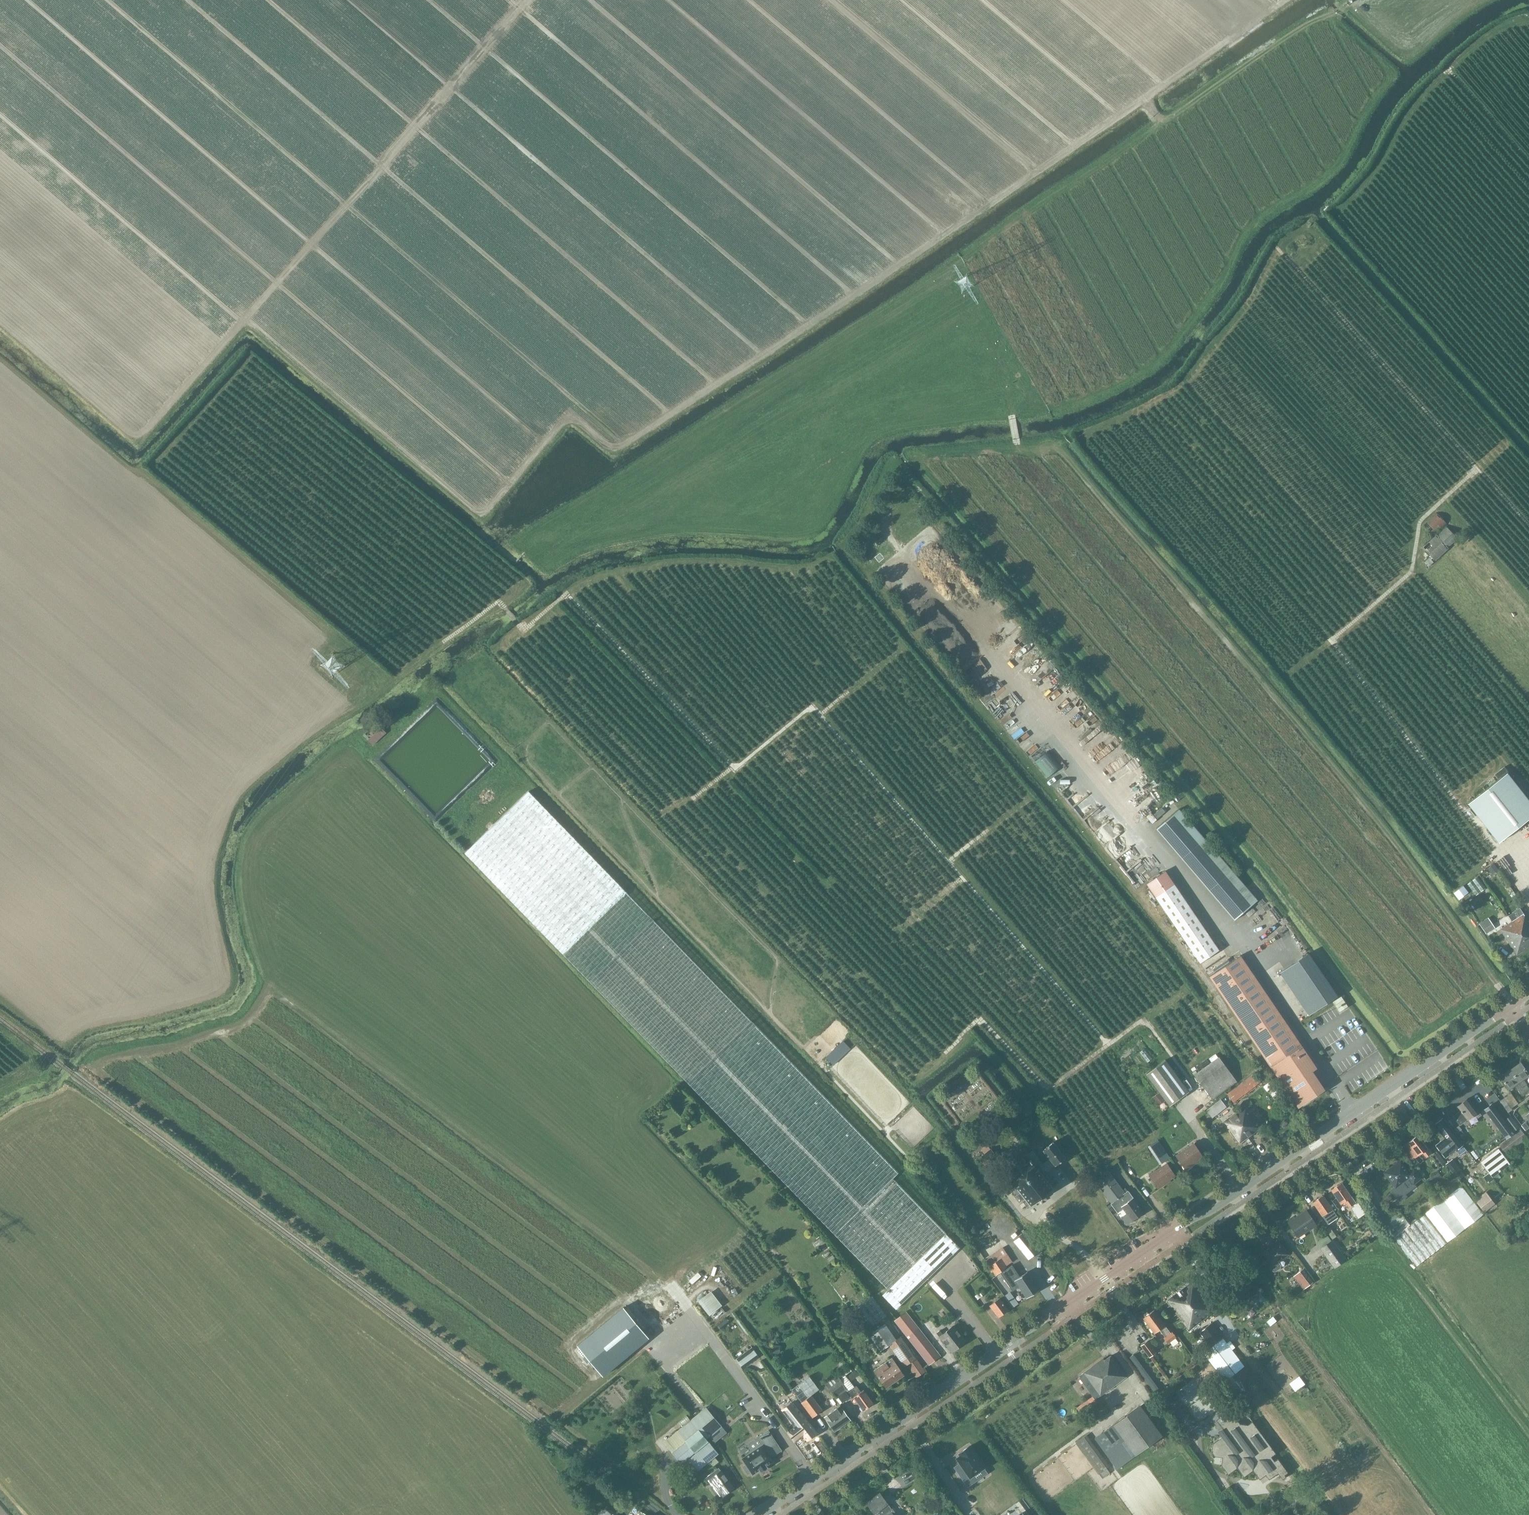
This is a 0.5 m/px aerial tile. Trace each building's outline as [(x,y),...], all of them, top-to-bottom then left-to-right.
[(479,102),(482,96),(477,93),(474,100),(479,102)] [(1448,524),(1438,514),(1424,527),(1434,537),(1423,547),(1431,556),(1425,562),(1429,566),(1458,539),(1445,526),(1448,524)] [(1033,637),(1030,640),(1037,647),(1041,644),(1033,637)] [(1018,655),(1024,659),(1031,650),(1024,645),(1018,655)] [(1038,674),(1045,667),(1037,660),(1030,667),(1038,674)] [(1094,743),(1104,756),(1115,748),(1109,741),(1119,733),(1106,715),(1103,717),(1093,704),(1084,711),(1094,723),(1082,732),(1091,745),(1094,743)] [(377,722),(376,723),(364,735),(373,745),(387,733),(377,722)] [(1014,739),(1027,755),(1037,745),(1024,729),(1014,739)] [(1041,757),(1049,770),(1054,767),(1046,754),(1041,757)] [(1127,765),(1135,760),(1132,757),(1124,762),(1127,765)] [(1468,804),(1499,843),(1528,819),(1528,801),(1507,773),(1468,804)] [(896,1309),(948,1259),(960,1248),(895,1180),(901,1175),(529,791),(465,853),(888,1290),(882,1295),(896,1309)] [(1155,810),(1160,814),(1167,805),(1163,801),(1155,810)] [(1160,822),(1234,916),(1258,897),(1184,803),(1160,822)] [(1494,864),(1488,869),(1491,873),(1492,874),(1498,869),(1497,868),(1494,864)] [(1147,884),(1156,897),(1201,963),(1219,951),(1174,884),(1166,871),(1147,884)] [(1468,878),(1476,890),(1486,883),(1479,871),(1468,878)] [(1463,886),(1454,893),(1458,899),(1467,891),(1463,886)] [(1269,904),(1274,901),(1267,891),(1262,894),(1269,904)] [(1528,940),(1528,921),(1528,922),(1524,914),(1519,908),(1518,909),(1518,913),(1521,916),(1512,922),(1523,938),(1526,936),(1528,940)] [(1488,918),(1480,923),(1484,929),(1492,924),(1488,918)] [(1258,923),(1265,933),(1269,930),(1262,920),(1258,923)] [(1528,947),(1528,940),(1526,936),(1523,938),(1512,922),(1500,930),(1517,955),(1528,947)] [(1309,1015),(1337,996),(1308,954),(1280,973),(1309,1015)] [(1241,956),(1210,977),(1299,1108),(1325,1090),(1312,1071),(1317,1068),(1241,956)] [(1212,1100),(1237,1081),(1219,1057),(1194,1075),(1212,1100)] [(1195,1064),(1198,1068),(1206,1063),(1204,1059),(1195,1064)] [(1170,1106),(1189,1092),(1166,1060),(1146,1074),(1170,1106)] [(1511,1069),(1526,1092),(1528,1090),(1528,1088),(1523,1079),(1528,1075),(1521,1063),(1511,1069)] [(1526,1092),(1511,1069),(1500,1077),(1509,1089),(1515,1085),(1522,1095),(1526,1092)] [(1236,1100),(1260,1082),(1254,1074),(1230,1092),(1236,1100)] [(965,1090),(952,1100),(956,1106),(969,1096),(965,1090)] [(1518,1103),(1511,1093),(1504,1097),(1511,1107),(1518,1103)] [(1461,1111),(1454,1116),(1460,1125),(1467,1119),(1467,1120),(1475,1114),(1478,1118),(1481,1115),(1468,1098),(1457,1107),(1461,1111)] [(1507,1139),(1514,1133),(1492,1104),(1485,1110),(1507,1139)] [(1246,1105),(1237,1112),(1245,1123),(1240,1127),(1248,1138),(1262,1128),(1246,1105)] [(1245,1123),(1237,1112),(1223,1122),(1239,1145),(1248,1138),(1240,1127),(1245,1123)] [(1510,1116),(1505,1120),(1514,1131),(1514,1132),(1519,1128),(1520,1127),(1519,1127),(1511,1115),(1510,1116)] [(1434,1125),(1445,1139),(1436,1145),(1446,1158),(1455,1151),(1460,1157),(1468,1151),(1463,1145),(1463,1144),(1443,1118),(1434,1125)] [(1515,1133),(1499,1145),(1506,1154),(1522,1142),(1527,1138),(1523,1133),(1520,1130),(1515,1133)] [(1162,1134),(1155,1136),(1162,1152),(1168,1149),(1162,1134)] [(1412,1160),(1418,1155),(1423,1152),(1427,1156),(1432,1152),(1424,1142),(1423,1143),(1418,1136),(1402,1147),(1412,1160)] [(1056,1166),(1066,1158),(1053,1142),(1043,1150),(1050,1159),(1043,1164),(1033,1151),(1009,1170),(1013,1175),(1009,1178),(1015,1186),(1012,1188),(1024,1202),(1021,1204),(1024,1208),(1026,1206),(1028,1208),(1040,1199),(1042,1201),(1046,1198),(1044,1195),(1056,1186),(1054,1184),(1056,1182),(1054,1179),(1051,1180),(1046,1173),(1055,1165),(1056,1166)] [(1193,1164),(1203,1157),(1194,1144),(1176,1156),(1186,1170),(1193,1165),(1193,1164)] [(981,1150),(984,1154),(978,1159),(989,1173),(1001,1163),(987,1145),(981,1150)] [(1481,1161),(1495,1180),(1497,1178),(1498,1180),(1502,1177),(1499,1173),(1510,1164),(1498,1148),(1481,1161)] [(1438,1153),(1433,1156),(1440,1166),(1445,1163),(1438,1153)] [(1401,1161),(1385,1173),(1396,1187),(1391,1191),(1396,1197),(1403,1192),(1405,1194),(1406,1194),(1416,1186),(1414,1183),(1422,1178),(1414,1168),(1410,1172),(1401,1161)] [(1165,1183),(1175,1176),(1167,1164),(1149,1175),(1158,1189),(1166,1184),(1165,1183)] [(1107,1169),(1094,1179),(1097,1184),(1118,1212),(1123,1208),(1127,1213),(1122,1217),(1127,1224),(1132,1221),(1143,1212),(1126,1188),(1123,1190),(1111,1174),(1107,1169)] [(1438,1172),(1430,1178),(1434,1183),(1442,1177),(1438,1172)] [(1349,1207),(1355,1202),(1342,1183),(1332,1190),(1341,1204),(1345,1201),(1349,1207)] [(1488,1193),(1478,1200),(1485,1209),(1494,1203),(1488,1193)] [(1337,1219),(1332,1212),(1336,1209),(1332,1203),(1329,1204),(1324,1196),(1313,1203),(1323,1216),(1328,1225),(1337,1219)] [(1359,1204),(1352,1208),(1359,1218),(1366,1214),(1359,1204)] [(1298,1237),(1316,1225),(1307,1211),(1289,1223),(1298,1237)] [(710,1218),(705,1228),(716,1233),(721,1224),(710,1218)] [(1374,1225),(1369,1228),(1373,1234),(1378,1231),(1374,1225)] [(1014,1241),(1029,1260),(1040,1251),(1024,1232),(1014,1241)] [(1321,1248),(1335,1268),(1347,1260),(1333,1240),(1321,1248)] [(827,1248),(818,1256),(825,1263),(834,1255),(827,1248)] [(1003,1248),(985,1259),(990,1266),(1001,1258),(1007,1254),(1003,1248)] [(1001,1258),(990,1266),(995,1274),(1007,1266),(1001,1258)] [(1012,1265),(1000,1273),(1013,1291),(1019,1287),(1027,1298),(1029,1297),(1040,1290),(1027,1272),(1020,1277),(1019,1277),(1016,1273),(1017,1273),(1012,1265)] [(1304,1290),(1314,1282),(1304,1269),(1294,1276),(1304,1290)] [(1074,1290),(1080,1285),(1074,1277),(1068,1282),(1074,1290)] [(1207,1314),(1215,1308),(1194,1280),(1167,1301),(1189,1330),(1208,1316),(1207,1314)] [(711,1295),(698,1304),(708,1318),(721,1307),(711,1295)] [(872,1296),(856,1307),(857,1308),(871,1327),(886,1316),(872,1296)] [(998,1317),(1008,1310),(1000,1298),(990,1306),(998,1317)] [(611,1370),(643,1343),(649,1338),(624,1307),(578,1345),(603,1376),(611,1370)] [(1160,1330),(1164,1335),(1165,1337),(1164,1338),(1168,1343),(1176,1337),(1173,1332),(1171,1333),(1165,1326),(1166,1326),(1154,1310),(1144,1318),(1155,1333),(1160,1330)] [(941,1356),(907,1312),(895,1321),(930,1365),(941,1356)] [(885,1323),(868,1334),(880,1352),(889,1347),(894,1354),(903,1367),(908,1364),(915,1375),(917,1377),(923,1373),(925,1371),(916,1358),(901,1336),(897,1339),(885,1323)] [(1201,1332),(1212,1347),(1205,1353),(1225,1379),(1243,1364),(1212,1323),(1201,1332)] [(952,1352),(966,1341),(954,1326),(943,1335),(939,1330),(936,1332),(952,1352)] [(1156,1352),(1148,1341),(1141,1345),(1150,1357),(1156,1352)] [(753,1351),(737,1362),(742,1368),(757,1357),(753,1351)] [(1095,1399),(1127,1377),(1112,1355),(1105,1360),(1104,1359),(1079,1377),(1095,1399)] [(886,1387),(904,1375),(892,1358),(875,1370),(886,1387)] [(852,1380),(858,1375),(855,1371),(849,1375),(852,1380)] [(811,1395),(819,1389),(809,1376),(792,1389),(813,1418),(823,1410),(811,1395)] [(827,1384),(833,1392),(836,1397),(847,1388),(838,1376),(827,1384)] [(863,1411),(874,1403),(864,1390),(861,1392),(857,1385),(851,1389),(855,1396),(854,1397),(863,1411)] [(792,1402),(784,1408),(798,1427),(808,1440),(816,1433),(792,1402)] [(1144,1403),(1114,1425),(1096,1438),(1118,1469),(1162,1436),(1145,1412),(1149,1409),(1144,1403)] [(835,1431),(850,1420),(840,1406),(825,1417),(835,1431)] [(707,1407),(677,1431),(664,1442),(680,1462),(681,1464),(692,1476),(719,1454),(707,1439),(723,1426),(707,1407)] [(1252,1429),(1256,1426),(1253,1421),(1248,1425),(1242,1423),(1234,1414),(1229,1417),(1226,1413),(1217,1420),(1229,1436),(1233,1433),(1241,1444),(1255,1434),(1252,1429)] [(1266,1475),(1269,1480),(1279,1472),(1284,1479),(1287,1477),(1285,1475),(1289,1472),(1278,1458),(1275,1461),(1272,1457),(1277,1453),(1256,1426),(1252,1429),(1255,1434),(1241,1444),(1233,1433),(1229,1436),(1230,1438),(1226,1441),(1222,1437),(1213,1444),(1211,1451),(1215,1457),(1223,1458),(1222,1465),(1221,1465),(1228,1475),(1238,1468),(1244,1477),(1253,1470),(1260,1480),(1266,1475)] [(768,1430),(761,1435),(766,1444),(763,1446),(763,1445),(752,1452),(743,1458),(746,1464),(743,1467),(748,1474),(751,1472),(753,1474),(752,1474),(753,1475),(754,1474),(760,1470),(761,1470),(760,1470),(761,1471),(762,1471),(762,1470),(766,1468),(767,1467),(766,1466),(772,1462),(773,1461),(773,1460),(770,1457),(774,1455),(782,1450),(768,1430)] [(1088,1444),(1081,1449),(1099,1474),(1106,1469),(1088,1444)] [(961,1463),(955,1467),(968,1487),(975,1482),(971,1476),(983,1468),(969,1446),(960,1453),(961,1455),(957,1458),(961,1463)] [(721,1497),(734,1488),(719,1468),(706,1478),(721,1497)] [(917,1480),(921,1478),(922,1477),(923,1477),(923,1476),(920,1472),(918,1470),(913,1474),(912,1474),(914,1478),(916,1481),(917,1480)] [(897,1486),(901,1494),(907,1491),(903,1483),(897,1486)] [(894,1514),(896,1512),(893,1508),(892,1509),(881,1493),(868,1503),(877,1514),(894,1514)] [(938,1506),(941,1509),(947,1505),(945,1502),(943,1498),(936,1503),(938,1506)]
